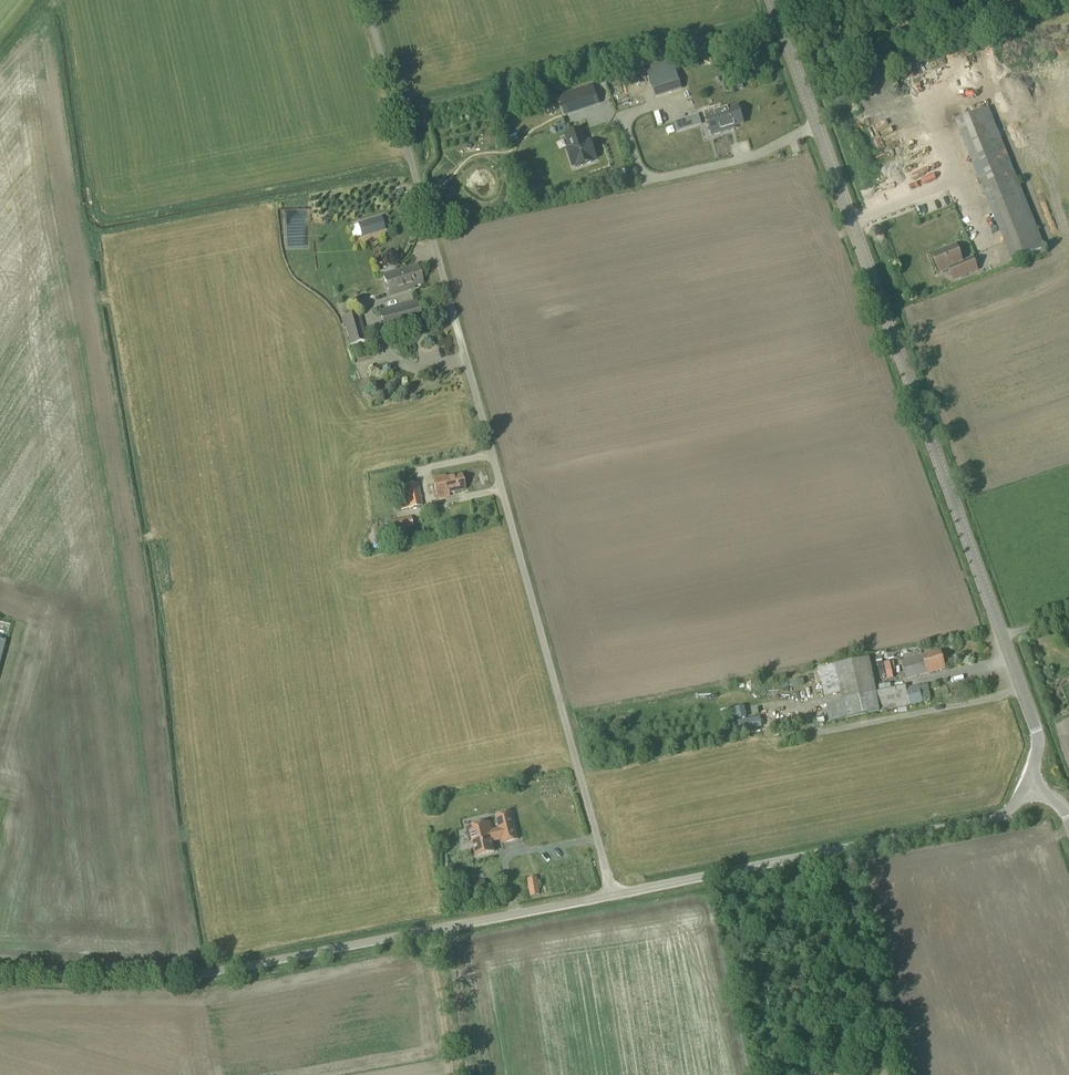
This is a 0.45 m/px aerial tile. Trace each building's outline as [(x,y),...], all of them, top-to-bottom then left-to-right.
[(676,92),(671,79),(656,85),(660,98),(676,92)] [(557,97),(564,117),(575,113),(568,93),(557,97)] [(711,136),(735,129),(734,127),(743,124),(738,106),(705,116),(711,136)] [(1011,262),(1045,248),(989,108),(955,122),(1011,262)] [(564,135),(568,148),(565,149),(572,168),(575,167),(576,169),(594,163),(594,161),(597,160),(590,140),(587,141),(583,129),(564,135)] [(926,174),(932,181),(938,176),(932,169),(926,174)] [(896,217),(893,207),(884,209),(888,220),(896,217)] [(382,227),(379,218),(372,220),(377,234),(384,232),(382,227)] [(962,262),(956,245),(932,255),(939,273),(949,269),(953,280),(977,270),(973,258),(962,262)] [(389,296),(412,289),(412,287),(422,284),(417,265),(383,275),(389,296)] [(385,334),(423,323),(416,301),(379,311),(385,334)] [(350,346),(367,341),(359,312),(342,317),(350,346)] [(468,470),(468,488),(486,488),(486,470),(468,470)] [(464,490),(461,475),(445,478),(445,476),(432,478),(437,498),(449,496),(448,493),(464,490)] [(408,510),(415,508),(423,507),(418,484),(396,489),(401,511),(408,509),(408,510)] [(392,532),(413,528),(411,517),(390,521),(390,522),(384,523),(386,532),(392,531),(392,532)] [(945,668),(940,652),(923,657),(923,656),(901,662),(906,680),(928,674),(928,673),(945,668)] [(877,693),(869,658),(818,669),(824,696),(840,693),(842,700),(826,704),(829,723),(910,706),(930,701),(927,686),(919,687),(919,686),(906,689),(905,687),(877,693)] [(891,681),(898,679),(895,662),(888,663),(891,681)] [(822,702),(811,703),(812,711),(823,710),(822,702)] [(746,718),(744,708),(734,710),(736,720),(746,718)] [(874,719),(876,728),(907,721),(905,712),(874,719)] [(809,732),(779,738),(781,746),(810,741),(809,732)] [(519,839),(513,816),(513,813),(498,816),(500,829),(493,830),(491,822),(468,827),(472,842),(474,842),(477,855),(495,851),(493,841),(503,839),(504,843),(519,839)] [(531,897),(541,895),(537,878),(527,879),(531,897)] [(469,895),(488,892),(485,880),(467,883),(469,895)]
